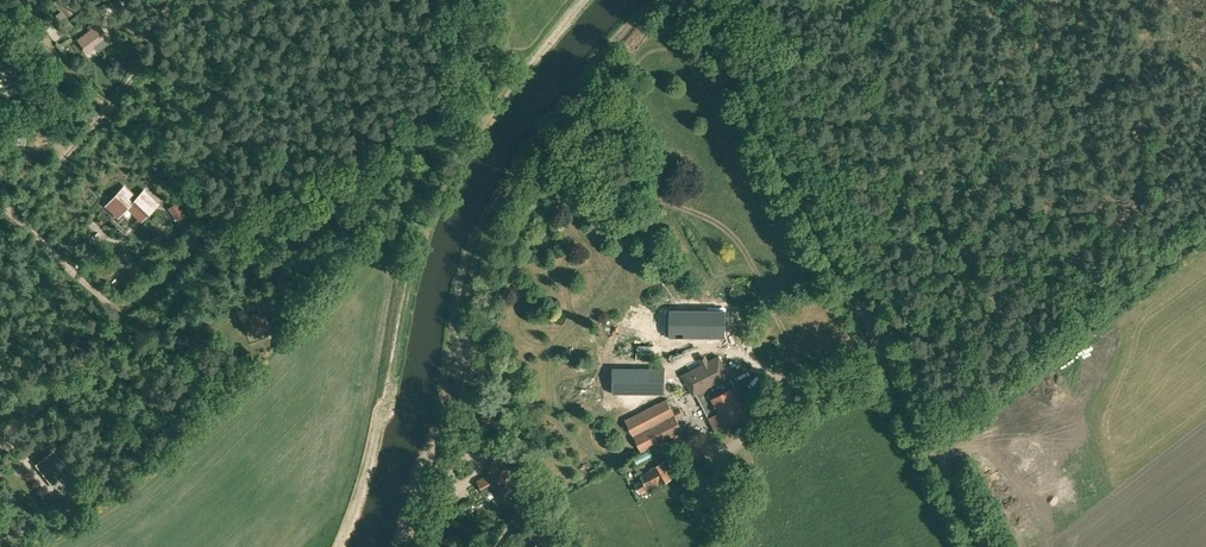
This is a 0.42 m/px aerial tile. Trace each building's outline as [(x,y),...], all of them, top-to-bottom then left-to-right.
[(83,37),(79,40),(87,51),(106,37),(102,32),(103,31),(99,25),(89,33),(89,32),(82,37),(83,37)] [(8,87),(20,82),(13,67),(14,66),(14,64),(12,65),(8,55),(0,59),(0,62),(3,68),(0,70),(8,87)] [(44,118),(38,116),(35,128),(41,130),(44,118)] [(25,135),(11,132),(8,147),(25,151),(25,149),(24,149),(25,145),(23,145),(25,135)] [(121,189),(110,201),(122,212),(128,206),(139,217),(153,203),(154,202),(155,200),(146,192),(137,202),(134,199),(133,200),(121,189)] [(184,214),(176,203),(169,208),(178,219),(184,214)] [(284,301),(290,299),(287,291),(268,298),(271,306),(273,312),(286,307),(284,301)] [(723,338),(723,309),(679,309),(679,323),(688,338),(723,338)] [(251,319),(250,319),(255,333),(268,328),(263,315),(258,317),(257,313),(251,315),(252,318),(250,318),(251,319)] [(613,367),(612,393),(658,395),(659,369),(613,367)] [(745,413),(726,378),(697,394),(715,429),(726,423),(745,413)] [(694,443),(682,450),(690,463),(702,456),(694,443)] [(512,460),(505,446),(493,452),(497,460),(503,457),(506,463),(512,460)] [(53,451),(36,464),(51,484),(57,480),(53,476),(60,471),(55,464),(60,460),(53,451)] [(492,473),(478,481),(484,493),(496,486),(501,494),(509,489),(504,480),(510,477),(505,468),(499,471),(499,470),(500,469),(496,461),(487,465),(492,473)] [(661,483),(671,477),(663,462),(653,468),(654,470),(643,476),(645,480),(636,485),(640,492),(660,481),(661,483)] [(534,494),(521,501),(528,514),(541,507),(534,494)] [(749,508),(755,502),(750,497),(744,504),(749,508)] [(549,514),(543,510),(537,519),(543,523),(549,514)] [(534,546),(552,546),(559,536),(540,524),(537,529),(543,533),(534,546)]
